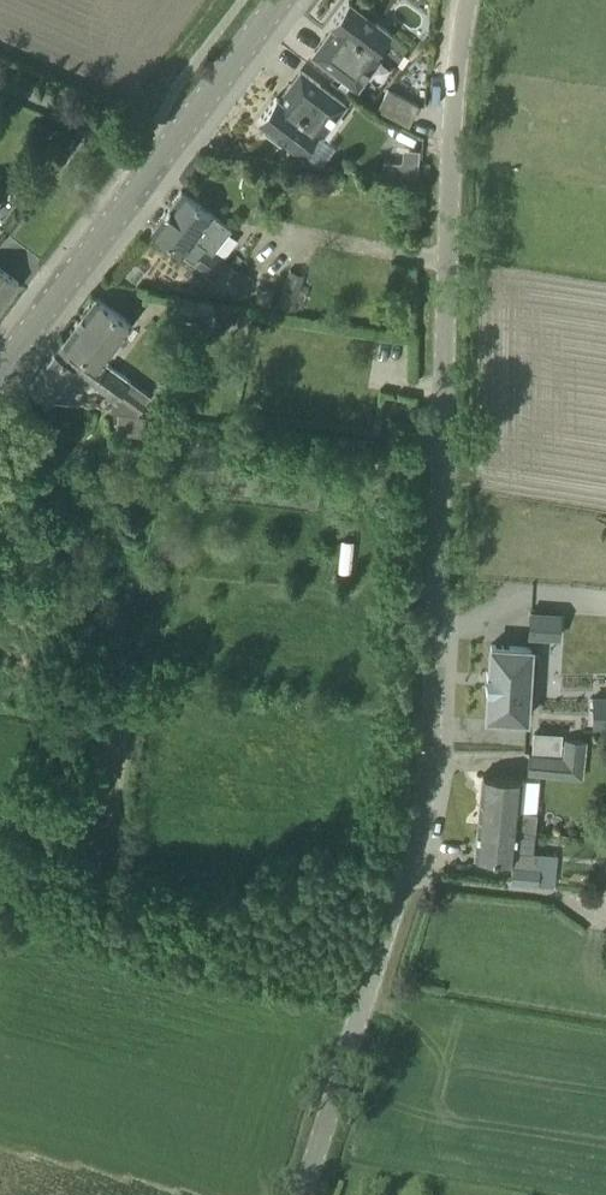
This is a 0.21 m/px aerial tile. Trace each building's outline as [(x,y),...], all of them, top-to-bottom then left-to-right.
[(357,7),(348,0),(331,23),(333,25),(312,54),(357,88),(380,58),(374,54),(391,32),(373,19),(377,15),(360,2),(357,7)] [(345,117),(339,112),(345,103),(300,69),(279,98),(276,96),(258,119),(267,126),(264,130),(280,142),(284,138),(302,152),(318,130),(322,133),(328,138),(345,117)] [(418,103),(387,88),(377,108),(408,123),(418,103)] [(216,247),(230,229),(220,221),(220,220),(200,204),(181,190),(166,209),(216,247)] [(166,209),(152,228),(171,242),(239,296),(250,281),(248,280),(250,278),(240,270),(238,272),(212,252),(216,247),(166,209)] [(19,282),(0,268),(0,306),(19,282)] [(290,270),(278,305),(294,310),(298,298),(303,300),(305,296),(307,297),(312,282),(303,279),(304,274),(290,270)] [(95,295),(64,337),(100,363),(102,359),(109,351),(114,354),(122,343),(117,339),(130,321),(95,295)] [(175,316),(211,322),(214,301),(179,295),(175,316)] [(29,384),(48,398),(89,403),(90,390),(65,387),(61,384),(63,381),(66,376),(71,369),(72,368),(116,398),(118,396),(122,391),(130,379),(102,359),(100,363),(64,337),(63,338),(64,339),(55,352),(54,351),(29,384)] [(531,611),(529,635),(559,637),(560,612),(531,611)] [(486,685),(486,689),(488,689),(486,716),(527,718),(528,697),(535,697),(538,652),(531,652),(531,647),(491,644),(489,671),(487,671),(487,675),(489,675),(489,686),(486,685)] [(594,696),(594,725),(605,725),(605,696),(594,696)] [(583,778),(586,741),(565,739),(564,759),(531,757),(530,774),(583,778)] [(478,826),(514,830),(536,831),(537,812),(516,811),(519,778),(506,777),(483,774),(478,826)] [(478,826),(475,856),(499,858),(511,859),(509,884),(553,887),(555,855),(512,851),(514,830),(478,826)]
